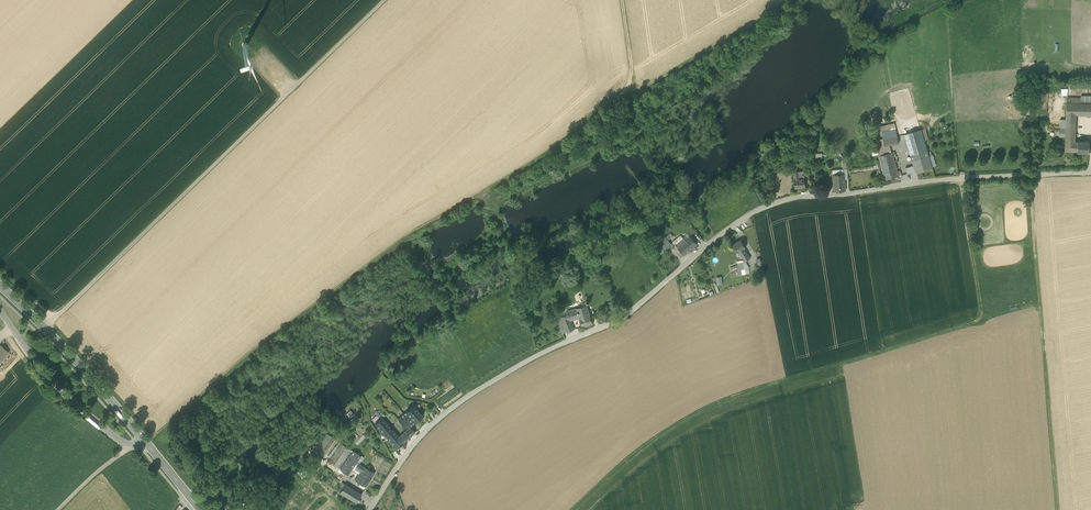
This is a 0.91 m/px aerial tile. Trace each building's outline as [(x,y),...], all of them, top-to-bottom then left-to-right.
[(1067,103),(1066,103),(1066,120),(1066,129),(1065,136),(1065,141),(1075,141),(1076,115),(1090,115),(1090,103),(1067,103)] [(881,126),(882,132),(896,129),(894,123),(881,126)] [(898,143),(896,129),(882,132),(884,139),(876,141),(877,149),(879,156),(885,155),(883,148),(886,148),(885,146),(898,143)] [(914,166),(916,171),(931,167),(921,130),(905,134),(914,166)] [(1078,141),(1075,141),(1065,141),(1065,151),(1077,151),(1077,152),(1078,152),(1088,152),(1089,152),(1089,144),(1089,142),(1090,142),(1090,141),(1089,141),(1078,141)] [(892,153),(885,155),(879,156),(882,166),(885,165),(886,168),(896,166),(895,162),(894,161),(892,153)] [(882,166),(885,180),(899,176),(898,172),(896,166),(886,168),(885,165),(882,166)] [(794,179),(795,188),(806,187),(805,178),(803,178),(802,171),(794,172),(794,179)] [(833,176),(834,191),(846,191),(844,175),(833,176)] [(673,247),(681,257),(684,255),(678,248),(682,245),(679,242),(683,239),(681,236),(674,241),(674,243),(675,245),(673,247)] [(655,246),(660,252),(671,244),(666,237),(655,246)] [(678,248),(684,255),(697,244),(691,237),(686,241),(682,245),(678,248)] [(739,252),(745,261),(750,258),(744,248),(746,247),(741,239),(733,244),(738,252),(739,252)] [(561,317),(563,322),(563,323),(571,321),(575,319),(575,318),(579,316),(579,317),(579,318),(582,327),(593,324),(587,305),(567,311),(568,314),(561,317)] [(563,323),(566,332),(574,330),(571,321),(563,323)] [(1,345),(0,346),(0,361),(8,352),(1,345)] [(413,405),(406,411),(415,422),(423,415),(413,405)] [(411,426),(415,422),(406,411),(404,413),(398,418),(407,429),(412,435),(416,431),(411,426)] [(397,449),(409,438),(404,432),(399,437),(382,418),(376,423),(375,424),(397,449)] [(409,438),(412,435),(407,429),(404,432),(409,438)] [(326,434),(319,444),(323,447),(331,437),(326,434)] [(323,447),(327,450),(335,440),(331,437),(323,447)] [(339,468),(351,450),(341,443),(328,461),(339,468)] [(313,454),(321,459),(327,450),(323,447),(319,444),(313,454)] [(339,468),(341,469),(353,451),(351,450),(339,468)] [(360,456),(353,451),(341,469),(348,474),(351,469),(356,462),(357,461),(360,456)] [(321,459),(313,454),(311,456),(319,462),(321,459)] [(355,480),(366,487),(375,473),(359,464),(359,463),(354,471),(359,474),(355,480)] [(340,492),(357,503),(362,494),(345,484),(340,492)]
